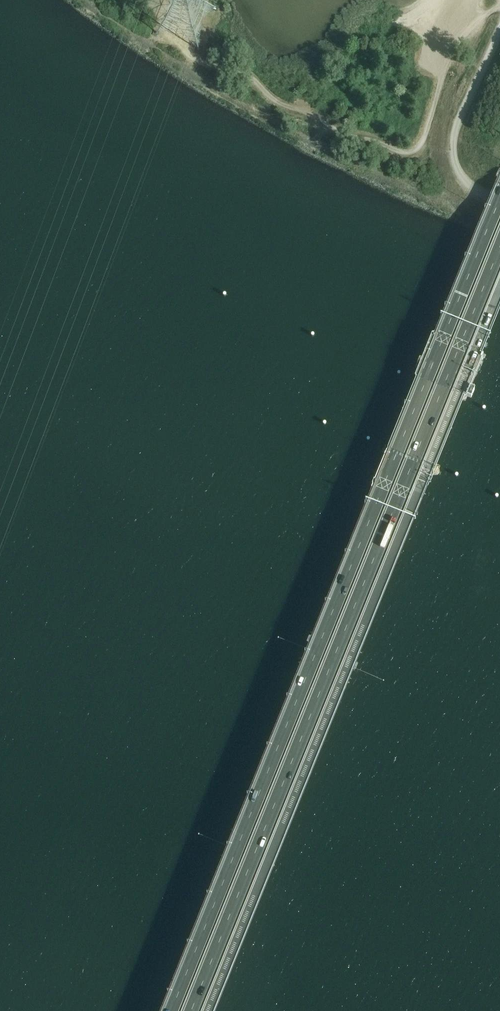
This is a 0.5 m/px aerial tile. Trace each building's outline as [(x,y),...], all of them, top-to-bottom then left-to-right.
[(465,400),(473,403),(479,390),(479,389),(472,386),(485,354),(435,334),(434,334),(433,334),(433,335),(432,335),(432,336),(415,378),(415,379),(416,380),(465,400)] [(384,455),(388,456),(436,476),(437,476),(438,476),(439,475),(440,475),(441,474),(441,472),(441,471),(440,470),(439,469),(438,469),(386,448),(385,448),(384,448),(383,449),(382,450),(382,451),(382,452),(382,453),(383,454),(384,455)]
